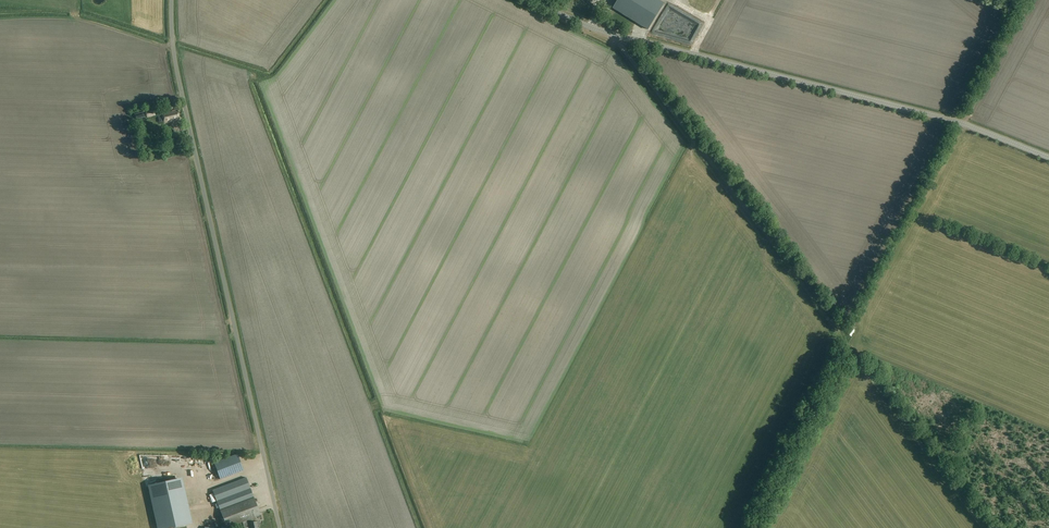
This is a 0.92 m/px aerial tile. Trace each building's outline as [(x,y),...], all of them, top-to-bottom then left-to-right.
[(612,7),(647,29),(663,3),(658,0),(616,0),(612,7)] [(684,19),(669,6),(657,20),(661,24),(660,25),(663,27),(666,24),(668,26),(675,18),(680,23),(684,19)] [(147,118),(155,116),(154,109),(145,112),(147,118)] [(174,120),(179,119),(177,109),(172,110),(172,111),(162,113),(164,123),(171,121),(171,120),(174,119),(174,120)] [(850,334),(844,337),(849,345),(855,341),(850,334)] [(214,463),(220,479),(242,471),(236,455),(214,463)] [(212,490),(226,527),(228,527),(243,522),(251,519),(251,517),(255,516),(255,518),(261,516),(247,477),(246,478),(212,490)] [(148,486),(157,527),(169,527),(186,524),(185,521),(176,480),(151,485),(148,486)] [(243,522),(244,527),(260,527),(259,521),(256,522),(255,518),(255,516),(251,517),(251,519),(243,522)]
